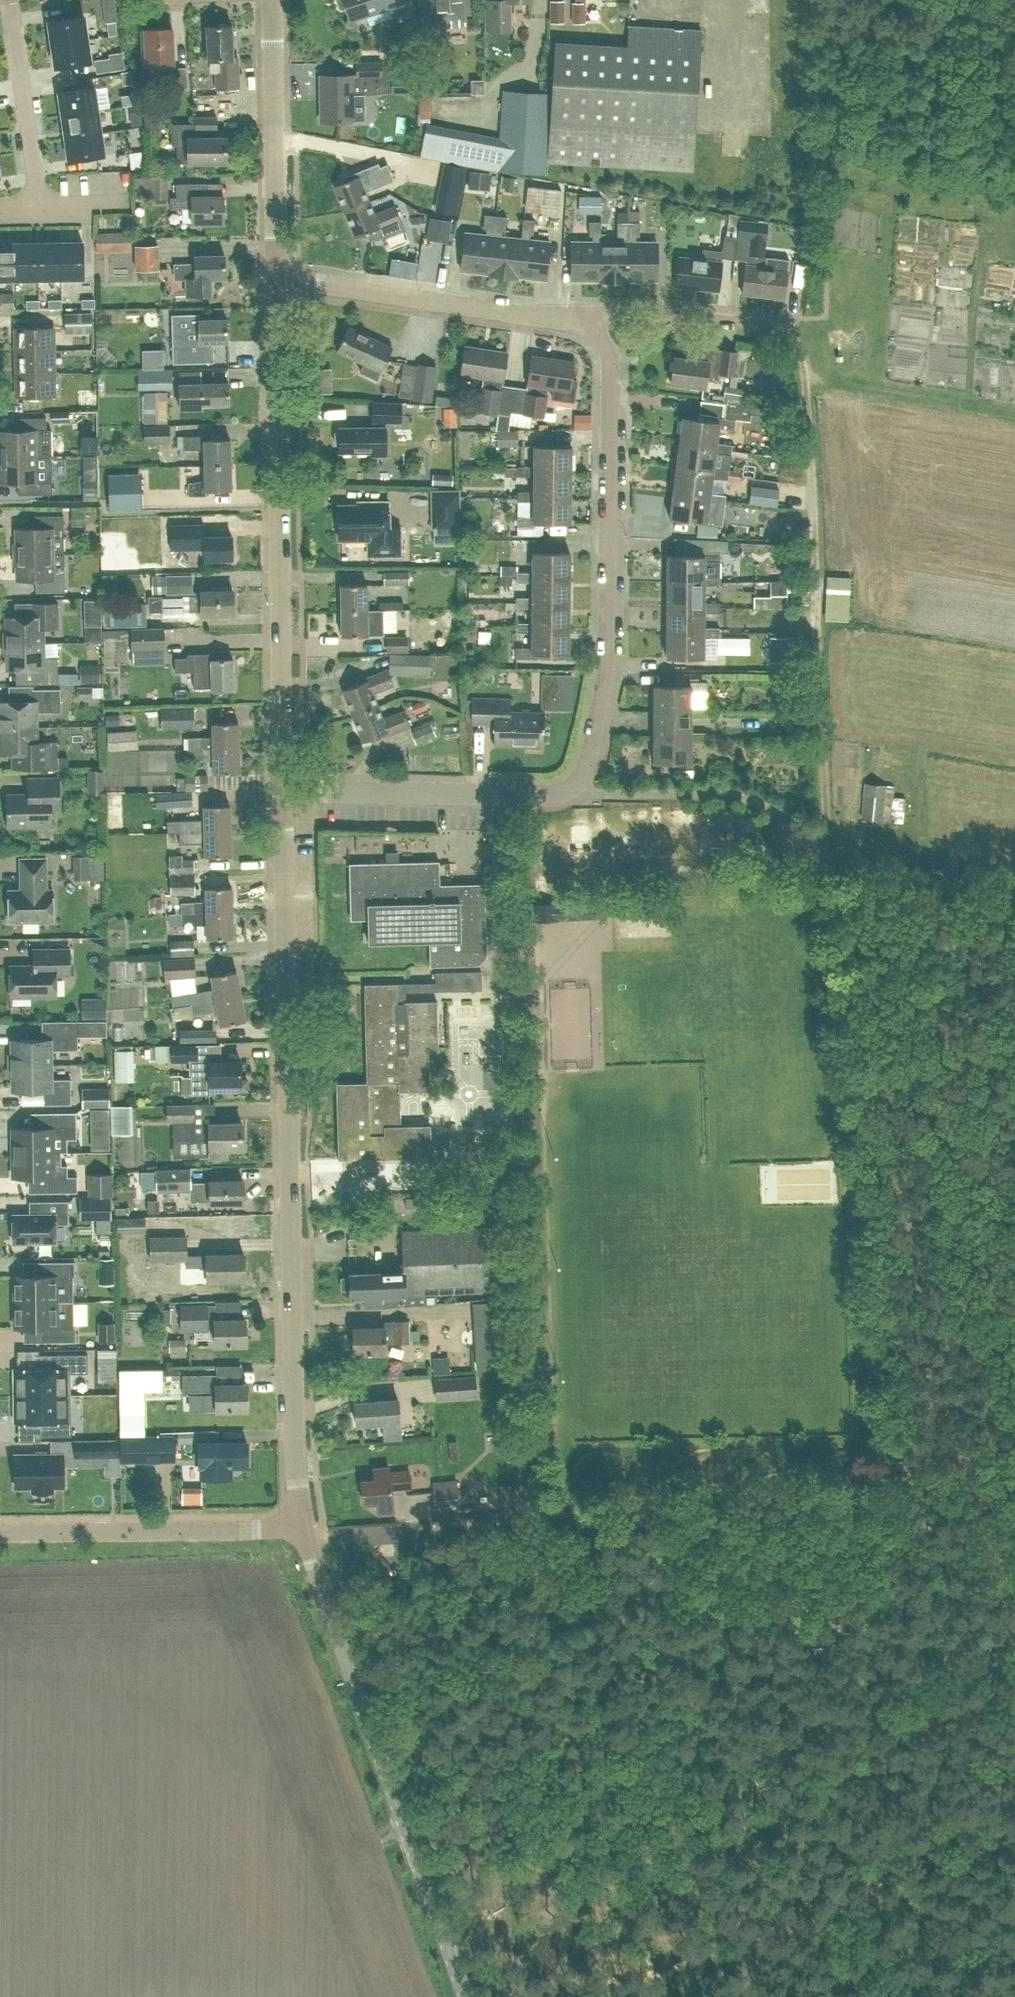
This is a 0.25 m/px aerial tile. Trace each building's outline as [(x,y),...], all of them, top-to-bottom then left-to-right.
[(338,7),(340,8),(344,7),(349,21),(389,8),(393,21),(415,14),(410,0),(335,0),(338,7)] [(420,37),(441,35),(440,26),(464,24),(462,4),(469,4),(468,0),(417,0),(420,37)] [(486,30),(509,30),(509,1),(530,0),(486,0),(486,30)] [(563,0),(549,0),(549,21),(563,21),(563,0)] [(584,0),(575,0),(575,2),(571,2),(571,23),(584,23),(584,0)] [(756,15),(771,14),(770,0),(755,0),(756,15)] [(87,39),(84,16),(48,21),(51,44),(87,39)] [(108,35),(117,34),(115,21),(106,22),(108,35)] [(233,58),(231,25),(205,26),(207,60),(220,60),(221,73),(215,73),(216,89),(239,88),(238,58),(233,58)] [(548,123),(545,163),(691,171),(694,131),(719,133),(721,112),(695,110),(700,31),(627,27),(626,47),(553,43),(550,94),(548,123)] [(172,28),(143,29),(144,66),(159,65),(160,89),(187,88),(186,67),(173,67),(173,64),(174,64),(172,28)] [(51,44),(54,67),(90,61),(87,39),(51,44)] [(124,68),(122,51),(108,53),(109,57),(94,60),(96,73),(124,68)] [(319,75),(320,122),(353,121),(353,95),(362,95),(362,76),(381,76),(381,62),(356,62),(356,76),(353,76),(353,75),(319,75)] [(129,71),(122,73),(123,84),(131,83),(129,71)] [(393,77),(393,91),(419,92),(419,78),(393,77)] [(94,87),(58,92),(61,115),(97,110),(94,87)] [(544,173),(545,163),(548,123),(550,94),(502,91),(499,138),(496,170),(544,173)] [(97,110),(61,115),(65,137),(100,132),(97,110)] [(129,112),(131,126),(142,124),(140,110),(129,112)] [(187,162),(187,163),(226,163),(226,136),(209,136),(209,130),(217,130),(217,116),(194,116),(194,123),(170,123),(170,146),(176,146),(176,163),(187,162)] [(432,158),(462,164),(496,170),(499,138),(426,124),(420,156),(432,158)] [(104,155),(100,132),(65,137),(68,160),(104,155)] [(131,169),(143,167),(141,151),(129,153),(131,169)] [(343,212),(369,203),(364,192),(393,180),(386,163),(379,166),(377,162),(348,175),(342,177),(344,181),(333,186),(343,212)] [(133,198),(168,198),(167,176),(133,177),(133,198)] [(514,177),(505,176),(503,190),(513,191),(514,177)] [(191,223),(223,223),(223,196),(207,196),(207,183),(175,183),(175,197),(169,197),(170,209),(191,208),(191,223)] [(588,196),(588,213),(600,213),(600,196),(588,196)] [(369,203),(343,212),(354,238),(378,228),(379,230),(401,221),(394,205),(374,214),(369,203)] [(489,274),(495,216),(484,214),(483,229),(486,229),(485,235),(465,232),(461,270),(488,273),(488,274),(489,274)] [(495,216),(489,274),(518,277),(518,276),(517,276),(521,238),(501,236),(501,231),(505,231),(506,217),(495,216)] [(426,238),(447,242),(451,220),(429,217),(426,238)] [(523,219),(521,238),(517,276),(518,276),(545,279),(549,242),(529,239),(529,234),(533,234),(534,220),(523,219)] [(600,281),(600,242),(600,222),(589,222),(589,236),(592,236),(592,242),(571,241),(571,279),(599,279),(599,281),(600,281)] [(627,281),(628,222),(617,222),(617,236),(620,236),(620,242),(600,242),(600,281),(627,281)] [(628,222),(627,281),(628,281),(628,280),(656,280),(656,242),(635,242),(635,236),(639,236),(639,222),(628,222)] [(131,251),(130,240),(125,240),(125,232),(94,233),(95,252),(131,251)] [(735,259),(737,238),(723,236),(722,251),(701,248),(700,258),(678,256),(674,286),(718,291),(721,258),(735,259)] [(788,259),(747,254),(749,239),(737,238),(735,259),(745,261),(741,294),(784,299),(787,269),(788,259)] [(15,279),(15,242),(0,243),(0,279),(15,279)] [(37,242),(15,242),(15,279),(38,278),(37,242)] [(60,242),(37,242),(38,278),(61,278),(60,242)] [(82,242),(60,242),(61,278),(83,278),(82,242)] [(159,269),(158,244),(133,245),(135,270),(159,269)] [(225,278),(224,254),(194,255),(194,262),(173,263),(173,280),(184,279),(185,296),(210,295),(210,278),(225,278)] [(1014,282),(1014,259),(996,257),(993,279),(1014,282)] [(951,293),(968,288),(963,270),(946,275),(951,293)] [(14,293),(0,293),(0,309),(14,309),(14,293)] [(909,329),(907,338),(932,342),(936,317),(900,311),(897,327),(909,329)] [(65,332),(91,331),(91,313),(65,314),(65,332)] [(199,314),(180,314),(181,329),(198,329),(199,342),(227,341),(226,318),(200,319),(199,314)] [(16,350),(52,350),(52,326),(16,327),(16,350)] [(348,327),(336,350),(367,365),(372,353),(389,361),(395,349),(348,327)] [(482,378),(481,386),(480,386),(476,411),(498,415),(498,414),(510,416),(514,386),(502,384),(502,381),(503,381),(507,351),(464,345),(460,375),(482,378)] [(673,356),(670,383),(705,388),(706,380),(717,381),(718,374),(734,376),(737,351),(706,347),(705,360),(673,356)] [(927,372),(927,348),(898,349),(899,373),(927,372)] [(204,349),(168,351),(169,366),(205,364),(204,349)] [(52,350),(16,350),(17,373),(53,372),(52,350)] [(530,427),(531,416),(544,417),(547,395),(546,395),(547,388),(554,389),(552,398),(573,401),(576,380),(571,379),(573,361),(531,354),(526,385),(527,385),(526,388),(514,386),(510,416),(509,424),(530,427)] [(418,365),(414,392),(413,398),(431,400),(436,366),(418,363),(418,365)] [(151,389),(172,389),(171,368),(150,369),(151,389)] [(179,371),(179,382),(179,409),(202,409),(202,405),(229,405),(228,381),(201,382),(201,370),(179,371)] [(53,372),(17,373),(17,397),(53,396),(53,372)] [(726,401),(740,403),(742,388),(729,385),(726,401)] [(401,402),(371,401),(371,422),(401,423),(401,402)] [(715,442),(716,442),(718,427),(734,430),(735,419),(749,420),(750,420),(774,423),(775,409),(752,406),(739,404),(740,403),(726,401),(723,418),(717,417),(716,421),(681,416),(678,442),(715,447),(715,442)] [(36,456),(51,456),(51,430),(46,430),(46,417),(16,417),(16,430),(0,430),(0,456),(36,455),(36,456)] [(144,426),(144,442),(169,441),(168,425),(144,426)] [(386,427),(371,427),(371,426),(337,427),(338,452),(370,452),(370,453),(389,453),(389,444),(386,444),(386,427)] [(496,446),(518,446),(517,429),(496,430),(496,446)] [(203,465),(231,464),(230,438),(204,439),(204,434),(186,435),(186,449),(203,450),(203,465)] [(80,435),(80,453),(97,454),(97,436),(80,435)] [(732,444),(716,442),(715,442),(715,447),(678,442),(675,467),(711,472),(712,467),(713,467),(715,452),(730,454),(732,444)] [(764,454),(782,457),(783,447),(765,444),(764,454)] [(532,471),(570,471),(571,446),(533,445),(532,466),(517,465),(517,467),(504,467),(504,475),(532,476),(532,471)] [(0,456),(0,482),(17,482),(17,494),(52,494),(51,469),(36,469),(36,456),(36,455),(0,456)] [(231,464),(203,465),(204,480),(187,482),(188,496),(205,495),(205,491),(231,490),(231,464)] [(710,492),(712,477),(727,479),(728,469),(713,467),(712,467),(711,472),(675,467),(672,492),(709,497),(709,492),(710,492)] [(532,496),(570,497),(570,471),(532,471),(532,476),(532,491),(517,491),(517,501),(532,501),(532,496)] [(82,481),(82,492),(97,492),(97,481),(82,481)] [(779,489),(751,486),(749,502),(776,505),(779,489)] [(458,489),(430,490),(431,529),(459,528),(458,489)] [(108,509),(141,509),(141,491),(108,492),(108,509)] [(725,494),(710,492),(709,492),(709,497),(672,492),(668,518),(698,522),(718,524),(721,525),(725,494)] [(532,496),(532,501),(532,516),(517,516),(517,526),(534,526),(535,522),(570,523),(570,497),(532,496)] [(367,505),(339,505),(339,517),(335,520),(336,527),(339,530),(339,539),(368,539),(368,555),(399,554),(399,526),(387,526),(386,501),(367,501),(367,505)] [(71,525),(83,525),(83,510),(70,511),(71,525)] [(15,554),(64,553),(63,515),(34,515),(34,528),(14,528),(15,554)] [(716,537),(718,524),(698,522),(696,536),(716,537)] [(203,559),(232,559),(232,535),(204,536),(204,524),(169,525),(169,549),(203,549),(203,559)] [(531,551),(531,571),(516,571),(516,582),(531,582),(531,577),(569,578),(569,552),(531,551)] [(704,576),(704,562),(719,562),(720,551),(701,551),(702,555),(666,555),(666,581),(703,581),(703,577),(704,576)] [(64,553),(15,554),(15,579),(35,579),(35,592),(64,591),(64,568),(64,553)] [(146,555),(124,556),(125,571),(147,570),(146,555)] [(409,584),(408,571),(383,571),(383,585),(409,584)] [(192,593),(192,574),(165,574),(165,593),(192,593)] [(498,575),(498,584),(511,584),(511,575),(498,575)] [(719,577),(704,576),(703,577),(703,581),(666,581),(666,606),(703,606),(703,602),(704,601),(704,587),(719,587),(719,577)] [(531,582),(531,597),(515,597),(515,607),(531,607),(531,602),(569,603),(569,578),(531,577),(531,582)] [(753,608),(787,608),(787,581),(769,581),(769,595),(753,595),(753,608)] [(340,610),(367,610),(367,584),(340,584),(340,610)] [(200,595),(190,595),(160,595),(160,616),(192,616),(192,610),(200,610),(200,615),(233,614),(233,589),(200,590),(200,595)] [(378,610),(382,610),(403,609),(403,601),(378,601),(378,610)] [(719,602),(704,601),(703,602),(703,606),(666,606),(666,631),(703,632),(703,627),(704,612),(719,612),(719,602)] [(4,642),(42,642),(42,627),(57,627),(56,602),(32,602),(32,616),(6,616),(6,631),(4,631),(4,642)] [(531,602),(531,607),(531,622),(515,622),(515,632),(530,632),(530,628),(568,628),(569,603),(531,602)] [(145,610),(116,609),(115,622),(145,624),(145,610)] [(367,610),(340,610),(340,636),(367,635),(383,635),(382,610),(378,610),(367,610)] [(462,612),(462,625),(472,625),(472,612),(462,612)] [(84,642),(101,641),(101,625),(84,626),(84,642)] [(132,626),(133,649),(163,648),(162,625),(132,626)] [(719,627),(703,627),(703,632),(666,631),(665,657),(703,658),(703,637),(719,637),(719,627)] [(530,628),(530,632),(530,647),(515,647),(515,657),(533,658),(533,654),(568,654),(568,628),(530,628)] [(409,648),(408,634),(387,636),(388,650),(409,648)] [(769,660),(793,660),(792,636),(769,637),(769,660)] [(42,642),(4,642),(4,653),(6,653),(7,668),(33,668),(33,683),(57,683),(57,672),(57,656),(43,656),(42,642)] [(403,675),(430,676),(431,654),(404,652),(403,675)] [(192,657),(174,657),(175,671),(193,671),(193,688),(211,687),(211,689),(233,689),(232,658),(212,659),(212,653),(192,654),(192,657)] [(84,664),(84,682),(99,682),(100,664),(84,664)] [(352,715),(378,706),(373,693),(394,685),(387,668),(366,676),(367,679),(341,689),(352,715)] [(77,672),(57,672),(57,683),(77,683),(77,672)] [(541,709),(555,709),(556,674),(542,674),(541,709)] [(576,707),(577,675),(565,675),(564,707),(576,707)] [(688,681),(688,685),(653,685),(653,712),(690,712),(690,706),(690,691),(706,691),(707,681),(688,681)] [(92,698),(92,685),(76,686),(76,698),(92,698)] [(35,726),(35,712),(60,711),(59,688),(31,688),(31,700),(0,701),(0,727),(35,726)] [(464,721),(471,722),(471,723),(494,723),(493,745),(542,747),(543,712),(509,711),(509,698),(472,697),(472,698),(463,698),(464,721)] [(415,713),(427,710),(426,701),(413,704),(415,713)] [(161,708),(161,729),(194,728),(193,706),(161,708)] [(378,706),(352,715),(362,742),(387,732),(388,734),(410,726),(403,709),(382,717),(378,706)] [(706,706),(690,706),(690,712),(653,712),(653,737),(690,738),(690,731),(690,717),(706,717),(706,706)] [(211,722),(212,747),(212,748),(239,747),(238,722),(211,722)] [(431,723),(410,731),(415,744),(436,736),(431,723)] [(0,727),(0,753),(32,752),(32,768),(56,767),(56,752),(56,741),(35,741),(35,726),(0,727)] [(106,731),(107,750),(123,749),(122,730),(106,731)] [(706,732),(690,731),(690,738),(653,737),(652,763),(690,763),(690,742),(706,742),(706,732)] [(212,748),(212,760),(213,773),(239,772),(239,747),(212,748)] [(187,761),(212,760),(212,748),(187,748),(187,761)] [(103,770),(87,771),(87,793),(103,793),(103,770)] [(184,774),(184,777),(176,777),(177,790),(185,790),(207,789),(207,773),(184,774)] [(50,807),(58,807),(58,777),(27,777),(28,793),(6,793),(6,801),(3,805),(7,809),(7,826),(50,825),(50,807)] [(860,818),(890,821),(902,822),(904,797),(892,796),(893,786),(864,783),(860,818)] [(156,808),(192,805),(191,791),(155,793),(156,808)] [(846,811),(859,808),(856,794),(842,798),(846,811)] [(203,819),(178,820),(165,820),(166,832),(230,830),(229,804),(202,805),(203,819)] [(178,843),(203,842),(204,856),(231,855),(230,830),(166,832),(166,843),(178,843)] [(581,832),(581,845),(597,846),(597,833),(581,832)] [(121,871),(120,854),(108,856),(110,872),(121,871)] [(194,858),(181,858),(181,854),(168,854),(168,873),(194,873),(194,858)] [(73,856),(73,880),(103,879),(103,855),(73,856)] [(8,921),(52,920),(52,888),(46,888),(45,857),(19,857),(20,889),(8,889),(8,921)] [(486,956),(486,950),(484,883),(439,884),(439,860),(348,862),(350,919),(367,919),(367,943),(429,941),(429,966),(478,964),(486,956)] [(170,894),(195,894),(194,875),(170,875),(170,894)] [(180,901),(180,912),(180,913),(231,912),(231,886),(205,887),(205,901),(180,901)] [(159,912),(168,912),(168,899),(159,899),(159,912)] [(565,902),(524,905),(526,921),(566,919),(565,902)] [(181,925),(206,924),(206,938),(232,937),(231,912),(180,913),(180,912),(168,913),(169,925),(181,925)] [(140,943),(141,957),(194,955),(193,940),(140,943)] [(55,974),(69,974),(69,947),(37,948),(38,964),(9,964),(9,996),(55,996),(55,974)] [(162,958),(163,976),(194,975),(193,957),(162,958)] [(566,980),(566,969),(548,969),(548,980),(566,980)] [(212,988),(187,993),(170,996),(172,1005),(189,1004),(241,995),(236,970),(210,974),(212,988)] [(435,981),(396,982),(363,983),(365,1081),(335,1082),(337,1158),(430,1156),(430,1124),(400,1125),(399,1090),(429,1090),(428,1051),(438,1051),(436,1000),(406,1000),(405,991),(481,989),(481,970),(435,971),(435,981)] [(124,1010),(148,1009),(147,971),(123,972),(124,1010)] [(561,992),(560,1065),(600,1066),(601,993),(561,992)] [(192,1016),(216,1011),(219,1025),(245,1020),(241,995),(189,1004),(172,1005),(172,1006),(170,1007),(172,1019),(192,1016)] [(81,998),(81,1019),(106,1019),(105,997),(81,998)] [(486,1047),(489,1008),(460,1006),(456,1044),(486,1047)] [(8,1064),(51,1063),(51,1049),(77,1049),(76,1020),(41,1020),(41,1038),(10,1038),(10,1053),(8,1053),(8,1064)] [(177,1030),(177,1039),(208,1040),(208,1030),(177,1030)] [(170,1062),(197,1061),(197,1042),(170,1043),(170,1062)] [(133,1049),(114,1050),(114,1081),(133,1080),(133,1049)] [(210,1093),(210,1089),(247,1089),(246,1078),(240,1078),(240,1059),(208,1060),(208,1073),(191,1073),(191,1093),(210,1093)] [(51,1063),(8,1064),(8,1075),(11,1075),(11,1090),(42,1089),(42,1103),(70,1103),(70,1077),(51,1078),(51,1063)] [(81,1088),(82,1108),(109,1107),(108,1087),(81,1088)] [(464,1098),(412,1100),(413,1121),(465,1119),(464,1098)] [(208,1138),(208,1149),(208,1157),(228,1157),(228,1149),(242,1149),(242,1121),(208,1122),(208,1124),(193,1124),(193,1104),(166,1104),(167,1121),(173,1121),(173,1138),(208,1138)] [(110,1133),(130,1133),(130,1105),(110,1105),(110,1133)] [(11,1152),(60,1151),(60,1150),(52,1150),(52,1138),(66,1138),(66,1127),(76,1127),(76,1111),(48,1111),(48,1127),(11,1127),(11,1152)] [(60,1151),(11,1152),(12,1176),(48,1176),(49,1191),(77,1191),(76,1175),(67,1175),(67,1164),(60,1164),(60,1151)] [(156,1192),(189,1190),(190,1202),(209,1201),(209,1203),(243,1203),(243,1179),(208,1180),(208,1182),(190,1182),(190,1168),(155,1169),(156,1192)] [(87,1173),(88,1195),(112,1195),(112,1172),(87,1173)] [(79,1197),(80,1219),(110,1219),(110,1197),(79,1197)] [(13,1241),(55,1241),(55,1223),(68,1223),(68,1199),(36,1200),(36,1213),(12,1213),(13,1241)] [(116,1218),(116,1232),(145,1231),(144,1217),(116,1218)] [(436,1294),(497,1291),(497,1298),(517,1298),(515,1260),(495,1261),(493,1225),(402,1230),(404,1280),(379,1281),(379,1271),(349,1273),(350,1297),(379,1296),(379,1307),(437,1304),(436,1294)] [(150,1267),(206,1266),(206,1281),(244,1280),(244,1252),(206,1253),(206,1254),(186,1254),(186,1235),(149,1236),(150,1267)] [(98,1270),(113,1270),(113,1257),(98,1258),(98,1270)] [(13,1301),(73,1301),(73,1275),(74,1275),(74,1260),(42,1260),(43,1274),(13,1275),(13,1301)] [(164,1271),(158,1271),(152,1272),(152,1287),(164,1287),(164,1271)] [(484,1302),(487,1349),(478,1350),(479,1369),(517,1366),(513,1300),(484,1302)] [(73,1301),(13,1301),(14,1327),(43,1326),(43,1340),(75,1340),(75,1325),(73,1325),(73,1301)] [(215,1304),(192,1304),(180,1305),(181,1329),(214,1329),(214,1346),(246,1345),(245,1317),(216,1318),(215,1304)] [(157,1325),(168,1325),(168,1309),(157,1309),(157,1325)] [(352,1326),(352,1353),(385,1353),(385,1342),(409,1341),(408,1320),(393,1320),(393,1321),(384,1321),(384,1326),(352,1326)] [(99,1322),(99,1340),(113,1340),(113,1322),(99,1322)] [(15,1368),(13,1368),(13,1371),(14,1397),(70,1396),(70,1372),(87,1372),(87,1353),(35,1354),(35,1369),(15,1369),(15,1368)] [(179,1379),(179,1368),(162,1368),(162,1379),(179,1379)] [(215,1410),(246,1410),(246,1382),(217,1383),(217,1373),(181,1374),(182,1394),(215,1394),(215,1410)] [(433,1378),(434,1399),(476,1396),(474,1375),(433,1378)] [(14,1419),(14,1421),(16,1421),(18,1421),(40,1420),(40,1435),(71,1435),(70,1396),(14,1397),(14,1419)] [(381,1400),(381,1399),(353,1401),(355,1423),(381,1421),(383,1437),(400,1436),(397,1399),(381,1400)] [(119,1435),(120,1462),(175,1461),(175,1434),(119,1435)] [(229,1464),(246,1464),(246,1442),(216,1442),(198,1442),(198,1464),(201,1464),(201,1476),(229,1476),(229,1464)] [(15,1455),(15,1486),(32,1486),(33,1490),(52,1490),(52,1485),(63,1485),(63,1454),(15,1455)] [(363,1502),(376,1501),(377,1512),(392,1511),(390,1488),(410,1486),(408,1470),(388,1472),(388,1466),(373,1467),(374,1479),(361,1480),(363,1502)] [(525,1481),(499,1483),(501,1512),(527,1511),(525,1481)] [(458,1504),(457,1487),(432,1489),(433,1507),(458,1504)]
